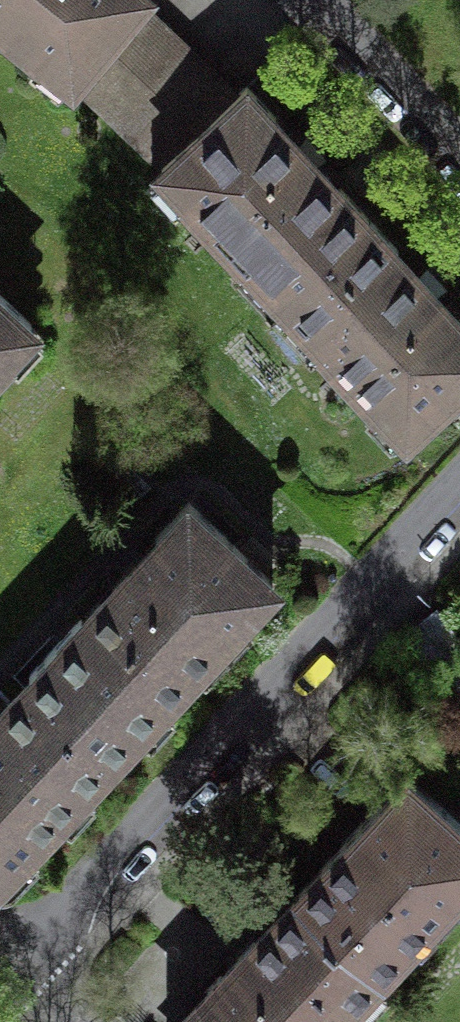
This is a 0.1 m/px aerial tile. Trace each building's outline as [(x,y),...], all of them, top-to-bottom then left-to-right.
[(37,57),(42,51),(72,77),(91,54),(138,99),(187,49),(162,24),(136,0),(137,0),(0,0),(0,26),(37,57)] [(285,296),(369,219),(340,187),(337,190),(306,156),(274,122),(277,119),(247,86),(236,96),(212,72),(187,49),(138,99),(184,144),(162,164),(189,193),(184,198),(240,258),(246,253),(285,296)] [(91,54),(72,77),(117,120),(138,99),(91,54)] [(138,99),(117,120),(162,164),(184,144),(138,99)] [(369,219),(285,296),(325,339),(320,344),(374,404),(380,399),(407,428),(459,379),(459,319),(458,321),(426,287),(395,252),(398,250),(369,219)] [(10,357),(4,351),(30,323),(0,295),(0,368),(10,357)] [(81,618),(80,619),(165,697),(194,666),(191,663),(241,610),(243,612),(272,580),(188,503),(156,538),(160,541),(136,566),(85,621),(81,618)] [(80,619),(29,674),(33,677),(0,713),(0,875),(27,846),(30,849),(60,817),(57,814),(165,697),(80,619)] [(399,650),(459,732),(459,655),(436,623),(399,650)] [(296,893),(377,968),(459,878),(459,821),(407,772),(332,854),(296,893)] [(377,968),(296,893),(280,910),(232,962),(184,1014),(176,1021),(340,1021),(359,1001),(352,995),(377,968)]
